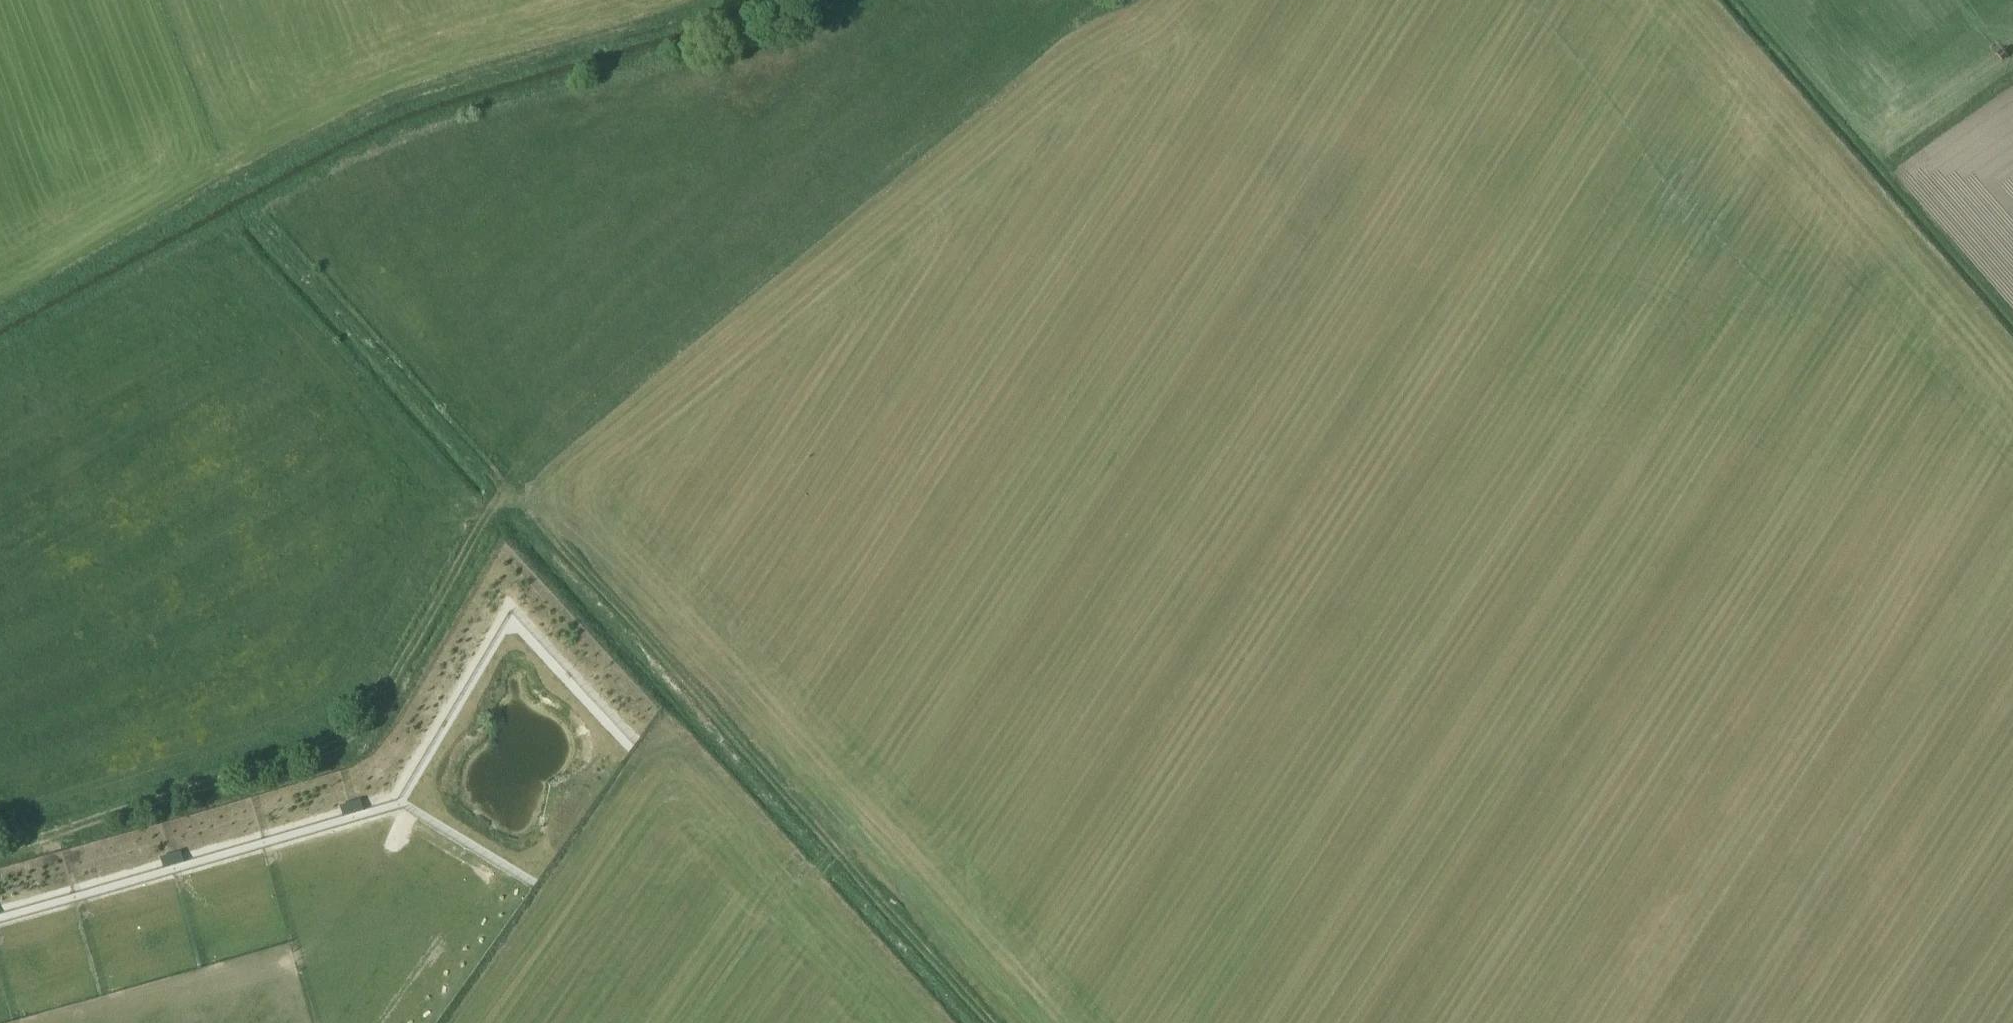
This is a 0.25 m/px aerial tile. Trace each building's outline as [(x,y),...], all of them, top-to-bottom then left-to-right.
[(160,857),(163,867),(184,862),(181,851),(171,854),(160,857)]
